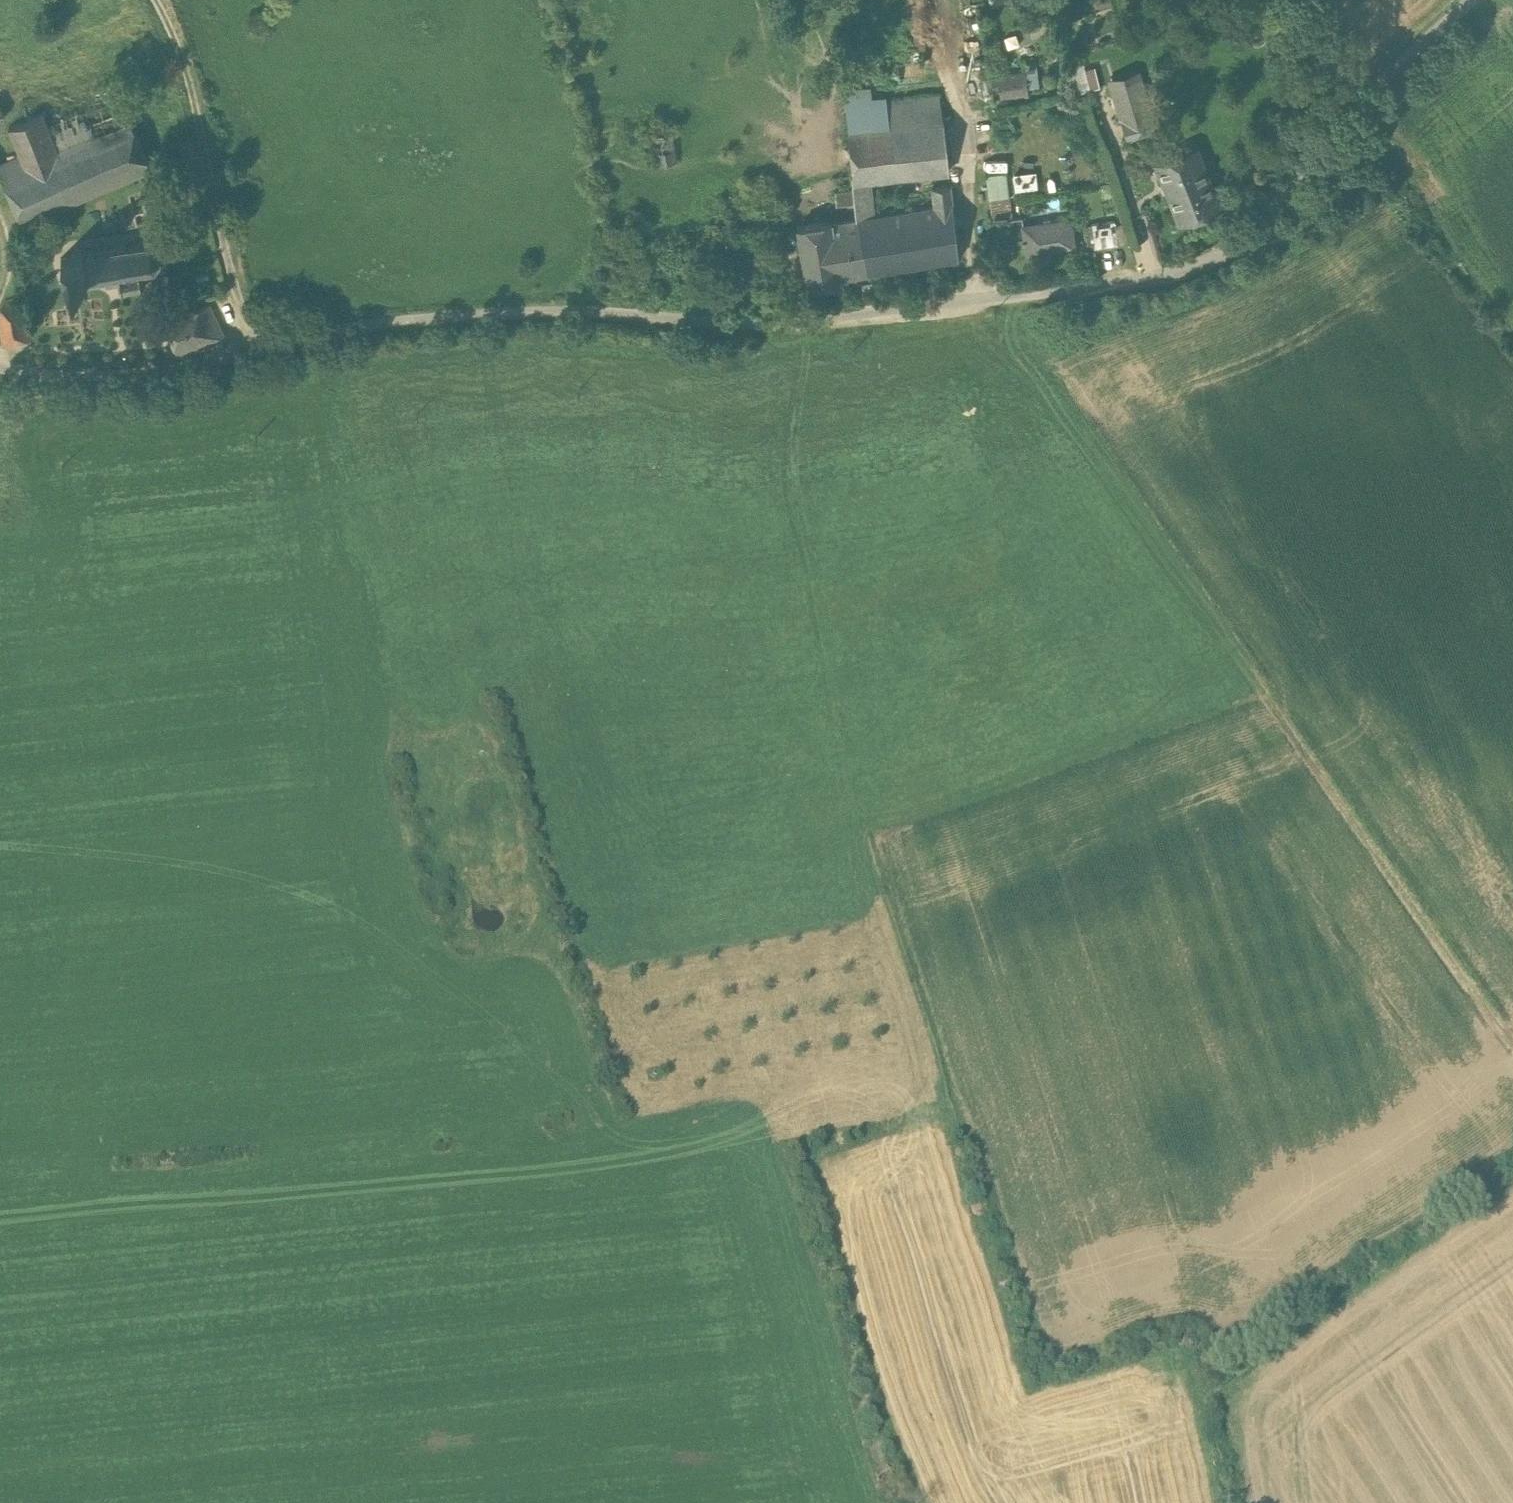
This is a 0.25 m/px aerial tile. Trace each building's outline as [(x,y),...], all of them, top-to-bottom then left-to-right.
[(1081,62),(1064,66),(1074,92),(1087,87),(1083,68),(1081,62)] [(1093,65),(1083,68),(1087,87),(1088,88),(1098,85),(1093,65)] [(1031,69),(1001,73),(1004,95),(1034,91),(1031,69)] [(1138,73),(1109,82),(1126,138),(1156,130),(1138,73)] [(114,81),(49,109),(42,112),(54,141),(126,110),(114,81)] [(851,81),(853,124),(873,122),(871,98),(870,81),(851,81)] [(871,98),(873,122),(916,120),(942,118),(941,93),(871,98)] [(44,98),(23,107),(28,118),(42,112),(49,109),(44,98)] [(0,164),(0,169),(23,223),(151,168),(126,110),(21,155),(0,164)] [(28,118),(9,127),(21,155),(54,141),(42,112),(28,118)] [(916,120),(919,172),(946,171),(942,118),(916,120)] [(869,176),(919,172),(916,120),(873,122),(853,124),(857,176),(869,176)] [(670,128),(651,132),(656,160),(675,157),(670,128)] [(1194,142),(1154,157),(1176,217),(1216,202),(1194,142)] [(1016,170),(1017,183),(1035,182),(1035,169),(1016,170)] [(986,174),(988,193),(1010,190),(1008,172),(986,174)] [(853,186),(855,201),(856,212),(873,210),(869,176),(857,176),(852,177),(853,186)] [(951,180),(930,182),(932,204),(953,201),(951,180)] [(855,201),(853,186),(837,188),(839,202),(855,201)] [(1016,192),(989,195),(991,219),(1020,215),(1016,192)] [(932,204),(922,205),(928,261),(959,257),(953,201),(932,204)] [(922,205),(906,207),(913,262),(928,261),(922,205)] [(830,215),(837,271),(913,262),(906,207),(873,210),(856,212),(830,215)] [(837,271),(830,215),(830,212),(797,216),(804,280),(837,276),(837,271)] [(1070,215),(1022,222),(1026,251),(1074,244),(1070,215)] [(1114,218),(1091,222),(1094,245),(1118,241),(1114,218)] [(138,247),(126,249),(125,244),(121,245),(122,250),(107,252),(106,247),(102,248),(103,253),(84,256),(83,251),(76,252),(77,257),(62,260),(65,285),(94,281),(94,285),(106,283),(107,287),(120,285),(121,291),(138,288),(139,293),(142,292),(139,277),(151,275),(155,282),(159,279),(155,272),(167,265),(167,247),(162,249),(155,245),(157,241),(152,239),(148,246),(142,247),(141,241),(137,242),(138,247)] [(0,308),(0,346),(22,343),(17,306),(0,308)] [(204,307),(163,330),(182,364),(223,341),(220,335),(228,330),(226,327),(233,323),(229,317),(214,325),(204,307)]
